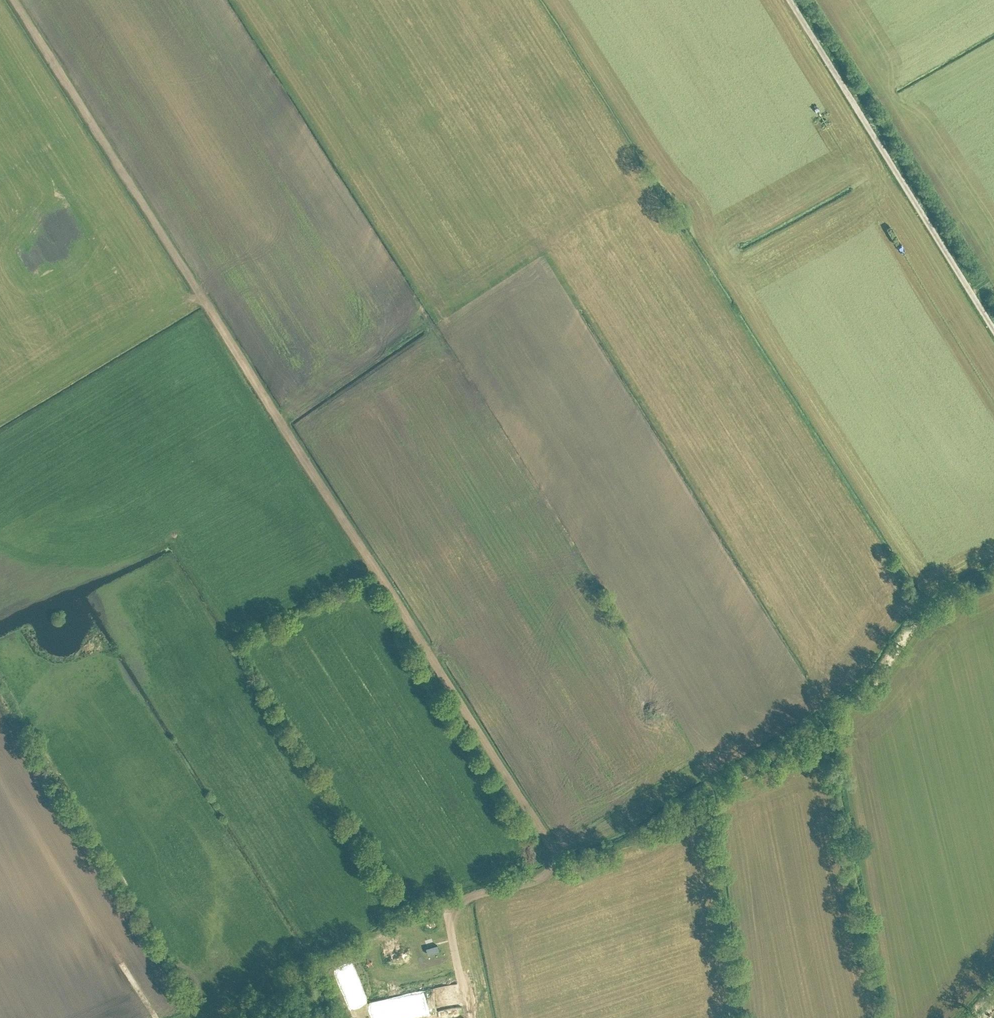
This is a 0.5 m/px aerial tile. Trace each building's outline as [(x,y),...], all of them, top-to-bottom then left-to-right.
[(443,1008),(464,1003),(458,980),(439,985),(442,995),(440,996),(443,1008)]
